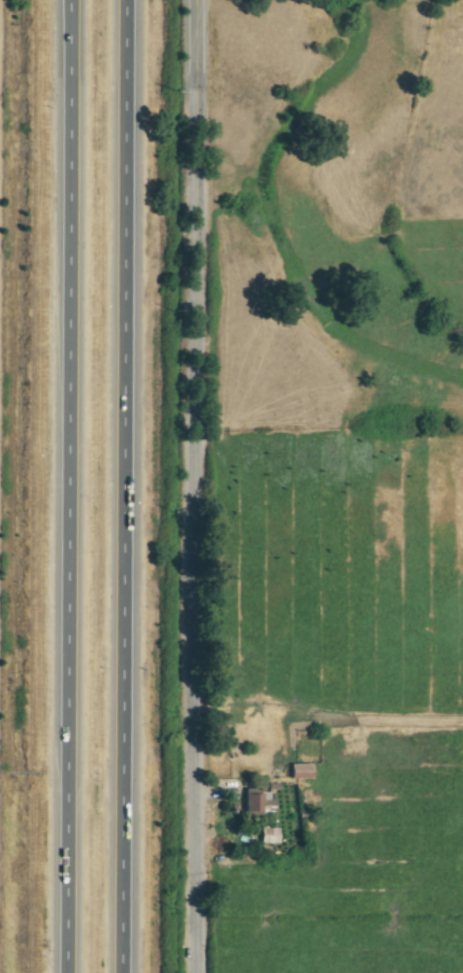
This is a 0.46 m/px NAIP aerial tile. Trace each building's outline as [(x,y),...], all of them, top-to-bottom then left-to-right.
[(309,764),(288,764),(288,778),(309,778),(309,764)] [(258,788),(242,788),(243,814),(271,812),(270,799),(258,800),(258,788)] [(276,842),(276,828),(259,828),(259,843),(276,842)]
